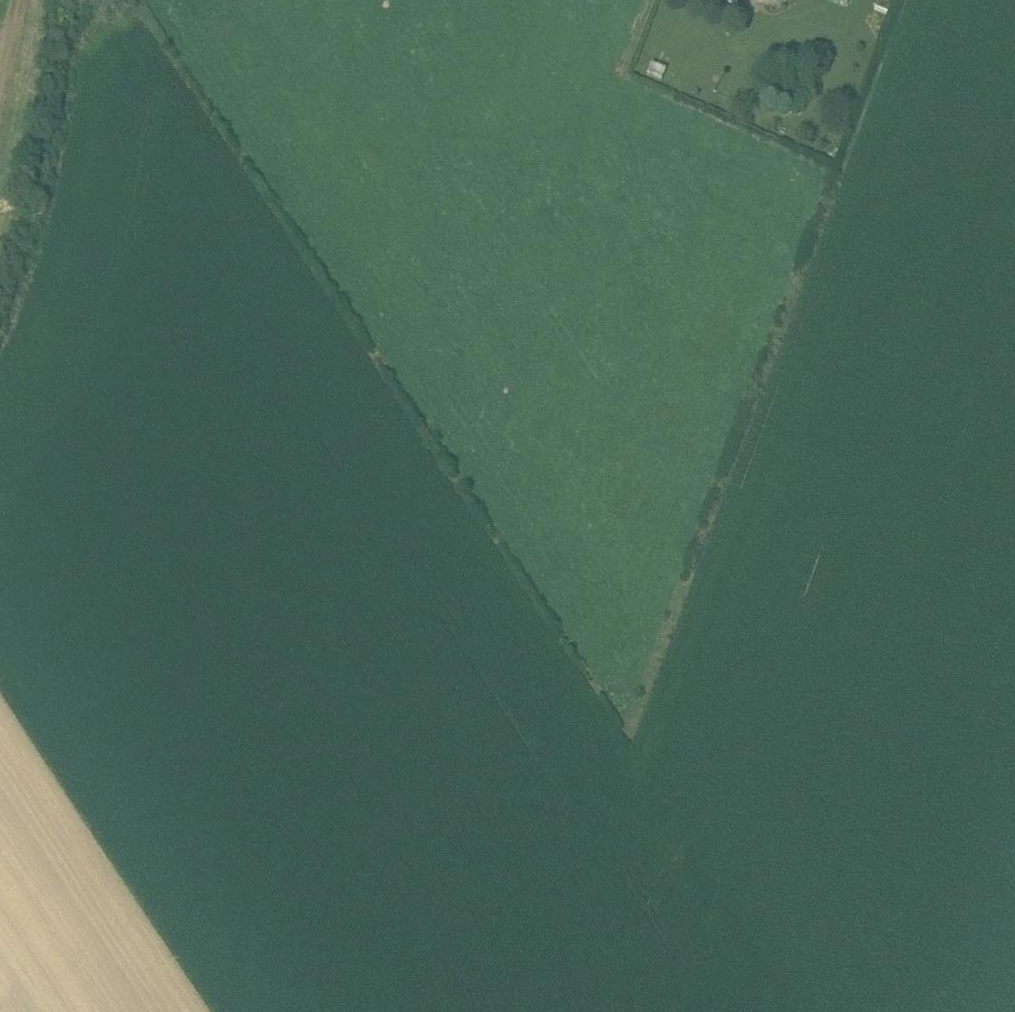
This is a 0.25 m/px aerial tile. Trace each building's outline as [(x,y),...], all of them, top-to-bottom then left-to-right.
[(735,12),(740,0),(706,0),(735,12)]
